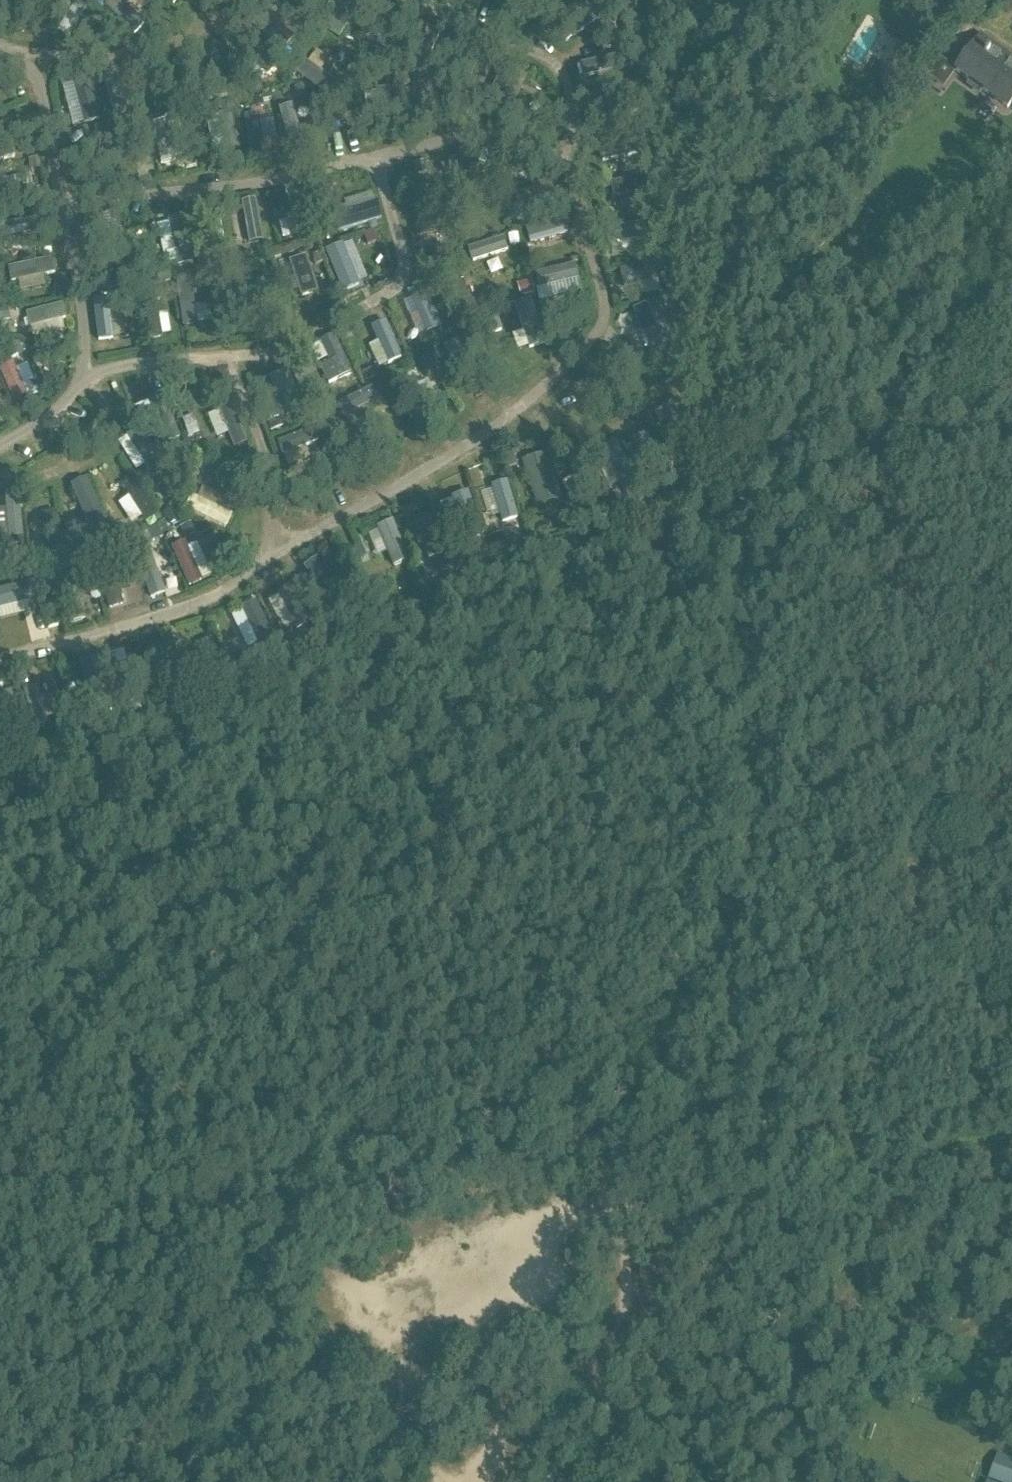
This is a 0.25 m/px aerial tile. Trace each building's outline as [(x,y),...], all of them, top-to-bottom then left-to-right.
[(90,0),(55,0),(75,21),(94,4),(90,0)] [(930,12),(937,0),(910,0),(930,12)] [(960,9),(962,0),(944,0),(943,6),(960,9)] [(980,34),(976,40),(958,66),(955,70),(935,56),(923,72),(944,88),(955,74),(968,83),(966,87),(979,96),(982,93),(1008,111),(1011,105),(1011,65),(1009,63),(1011,58),(980,34)] [(320,437),(282,459),(291,475),(329,454),(320,437)] [(988,1479),(996,1481),(1011,1481),(1011,1460),(997,1455),(988,1479)]
